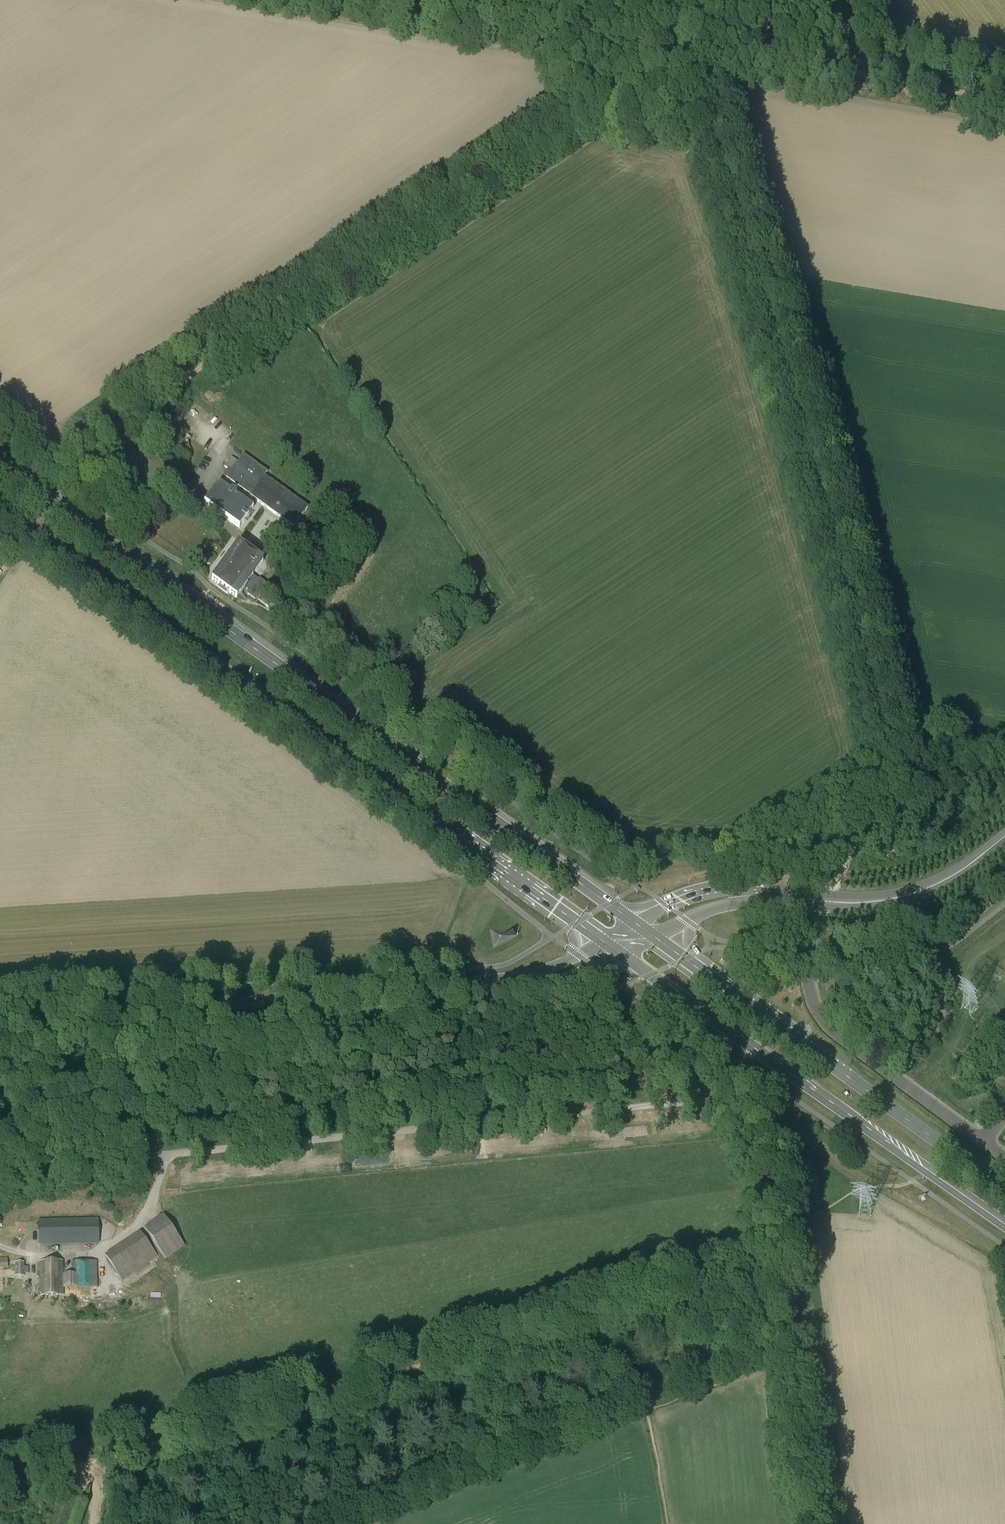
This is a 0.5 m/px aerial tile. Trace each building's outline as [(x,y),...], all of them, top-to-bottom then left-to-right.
[(178,422),(183,415),(178,411),(173,418),(178,422)] [(231,458),(224,467),(227,469),(225,473),(226,474),(224,477),(248,494),(250,495),(293,527),(308,506),(265,475),(267,472),(243,454),(237,462),(231,458)] [(203,503),(239,529),(254,508),(217,482),(203,503)] [(263,561),(238,543),(212,580),(236,598),(244,588),(249,592),(248,594),(255,600),(266,584),(259,578),(252,588),(246,584),(263,561)] [(262,596),(258,600),(268,607),(271,603),(262,596)] [(491,930),(492,942),(517,940),(516,927),(491,930)] [(166,1259),(175,1253),(185,1246),(163,1214),(144,1228),(166,1259)] [(99,1218),(49,1219),(39,1219),(39,1244),(99,1243),(99,1218)] [(158,1256),(143,1236),(140,1231),(105,1256),(123,1281),(158,1256)] [(8,1268),(8,1257),(0,1258),(0,1268),(8,1268)] [(72,1274),(63,1274),(63,1288),(97,1287),(97,1261),(72,1262),(72,1274)] [(63,1274),(63,1262),(40,1262),(40,1295),(63,1295),(63,1288),(63,1274)] [(28,1273),(28,1267),(24,1267),(24,1263),(15,1263),(15,1276),(24,1276),(24,1273),(28,1273)]
